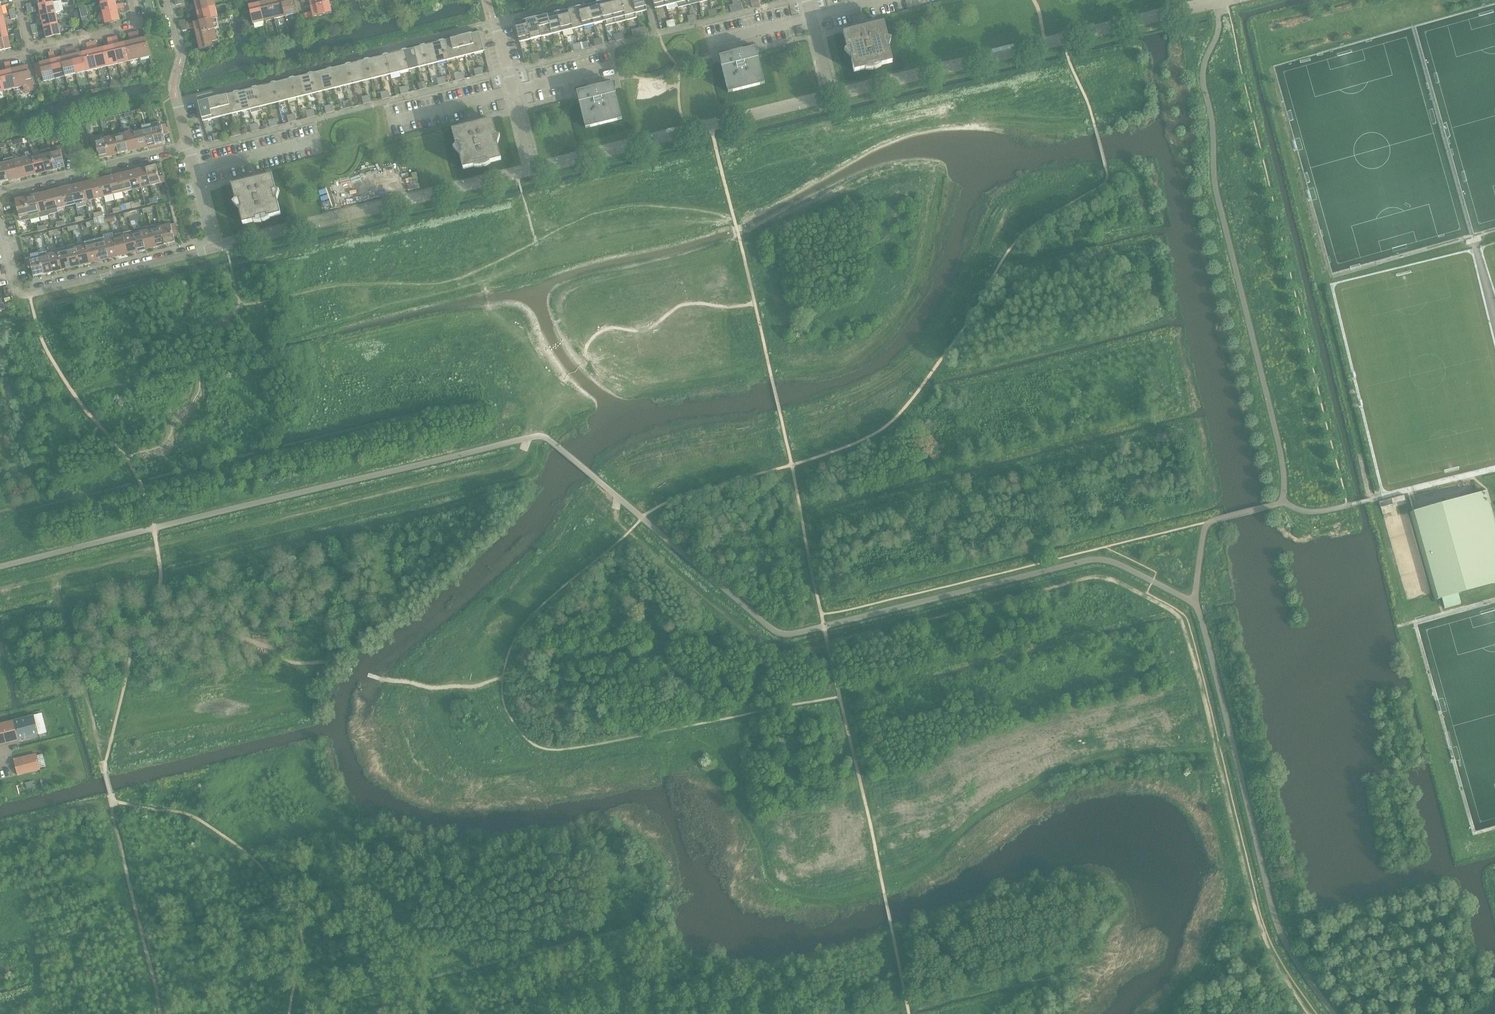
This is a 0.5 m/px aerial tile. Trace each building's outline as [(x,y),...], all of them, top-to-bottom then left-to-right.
[(100,3),(103,13),(117,10),(115,0),(111,0),(100,3)] [(194,0),(197,11),(215,7),(214,0),(195,0),(194,0)] [(260,2),(264,21),(275,19),(270,0),(260,2)] [(275,19),(285,16),(281,0),(270,0),(275,19)] [(285,16),(296,14),(293,0),(281,0),(285,16)] [(599,2),(604,21),(605,26),(616,23),(610,0),(609,0),(599,2)] [(616,23),(626,21),(621,0),(610,0),(616,23)] [(626,21),(637,18),(636,13),(632,0),(621,0),(626,21)] [(636,13),(647,10),(644,0),(632,0),(636,13)] [(655,8),(666,6),(665,0),(653,0),(655,8)] [(666,6),(667,10),(678,7),(676,0),(665,0),(666,6)] [(53,3),(39,6),(41,17),(56,13),(61,12),(58,1),(53,3)] [(260,2),(249,5),(253,24),(264,21),(260,2)] [(310,6),(312,12),(304,14),(306,19),(332,13),(329,2),(310,6)] [(599,2),(589,5),(594,24),(604,21),(599,2)] [(589,5),(578,8),(583,26),(594,24),(589,5)] [(85,6),(79,8),(81,18),(88,17),(85,6)] [(215,7),(197,11),(199,21),(199,22),(212,19),(217,18),(218,18),(215,7)] [(578,8),(568,10),(573,29),(583,26),(578,8)] [(117,10),(103,13),(105,24),(120,21),(117,10)] [(568,10),(557,13),(562,31),(573,29),(568,10)] [(56,13),(41,17),(44,27),(58,24),(56,13)] [(557,13),(547,15),(552,34),(562,31),(557,13)] [(547,15),(537,18),(541,37),(552,34),(547,15)] [(186,25),(181,26),(182,31),(194,28),(196,34),(215,29),(220,28),(217,18),(212,19),(199,22),(199,21),(193,23),(186,25)] [(537,18),(526,21),(531,39),(541,37),(537,18)] [(515,24),(515,25),(520,42),(531,39),(526,21),(516,23),(516,24),(515,24)] [(892,63),(889,47),(888,43),(889,43),(884,23),(843,33),(848,53),(849,53),(854,72),(892,63)] [(58,24),(44,27),(46,38),(61,35),(58,24)] [(0,28),(0,40),(9,37),(6,27),(0,28)] [(212,41),(217,40),(215,29),(196,34),(198,45),(200,50),(214,47),(212,41)] [(133,33),(139,59),(151,56),(146,37),(140,39),(138,31),(133,33)] [(128,34),(130,41),(125,42),(129,61),(139,59),(133,33),(128,34)] [(484,51),(480,35),(480,34),(479,34),(479,33),(478,33),(469,35),(474,53),(484,51)] [(469,35),(460,37),(465,56),(474,53),(469,35)] [(117,36),(112,38),(118,64),(129,61),(125,42),(119,44),(117,36)] [(0,40),(0,51),(12,48),(9,37),(0,40)] [(460,37),(451,39),(455,58),(465,56),(460,37)] [(107,39),(109,46),(103,47),(108,66),(118,64),(112,38),(107,39)] [(451,39),(441,42),(446,60),(455,58),(451,39)] [(96,41),(91,43),(97,69),(108,66),(103,47),(98,49),(96,41)] [(441,42),(432,44),(437,63),(446,60),(441,42)] [(88,51),(82,52),(87,71),(97,69),(91,43),(86,44),(88,51)] [(432,44),(423,46),(427,65),(437,63),(432,44)] [(75,46),(70,48),(76,74),(87,71),(82,52),(76,54),(75,46)] [(423,46),(414,49),(418,67),(427,65),(423,46)] [(756,47),(719,56),(721,65),(728,93),(765,84),(758,56),(756,47)] [(67,56),(61,58),(66,76),(76,74),(70,48),(65,49),(67,56)] [(414,49),(404,51),(409,70),(418,67),(414,49)] [(54,51),(48,53),(50,60),(51,60),(55,79),(66,76),(61,58),(55,59),(54,51)] [(404,51),(395,53),(400,72),(409,70),(404,51)] [(395,53),(385,56),(390,74),(400,72),(395,53)] [(385,56),(376,58),(381,77),(390,74),(385,56)] [(376,58),(367,60),(371,79),(381,77),(376,58)] [(50,60),(34,64),(37,78),(43,76),(44,81),(55,79),(51,60),(50,60)] [(367,60),(357,63),(362,81),(371,79),(367,60)] [(5,63),(6,71),(1,72),(5,91),(16,88),(11,69),(12,69),(10,62),(5,63)] [(357,63),(348,65),(353,84),(362,81),(357,63)] [(12,69),(11,69),(16,88),(23,87),(25,93),(34,90),(28,65),(12,69)] [(348,65),(339,67),(343,86),(353,84),(348,65)] [(339,67),(329,70),(334,88),(343,86),(339,67)] [(329,70),(320,72),(325,91),(334,88),(329,70)] [(320,72),(311,74),(315,93),(325,91),(320,72)] [(311,74),(302,77),(306,95),(315,93),(311,74)] [(302,77),(292,79),(297,98),(306,95),(302,77)] [(292,79),(283,81),(287,100),(297,98),(292,79)] [(283,81),(273,84),(278,102),(287,100),(283,81)] [(601,86),(576,92),(578,100),(586,128),(622,119),(616,93),(613,83),(601,86)] [(273,84),(264,86),(269,105),(278,102),(273,84)] [(264,86),(255,88),(259,107),(269,105),(264,86)] [(255,88),(245,91),(250,109),(251,113),(260,111),(259,107),(255,88)] [(245,91),(236,93),(241,112),(250,109),(245,91)] [(236,93),(227,95),(231,114),(241,112),(236,93)] [(227,95),(217,98),(222,116),(231,114),(227,95)] [(217,98),(208,100),(213,119),(222,116),(217,98)] [(199,104),(199,105),(203,121),(213,119),(208,100),(201,102),(200,102),(199,103),(199,104)] [(497,141),(498,141),(493,120),(458,129),(452,131),(457,151),(458,150),(463,170),(501,160),(497,141)] [(160,121),(151,123),(152,127),(157,148),(163,146),(163,143),(166,143),(163,131),(167,130),(165,124),(161,125),(160,121)] [(152,127),(142,130),(147,147),(149,147),(150,150),(157,148),(152,127)] [(142,130),(133,132),(137,150),(147,147),(142,130)] [(133,132),(124,134),(128,152),(137,150),(133,132)] [(124,134),(114,137),(119,154),(128,152),(124,134)] [(104,135),(90,138),(93,148),(97,147),(99,159),(109,156),(105,139),(104,135)] [(114,137),(105,139),(109,156),(119,154),(114,137)] [(65,167),(62,156),(66,155),(64,145),(50,148),(55,170),(65,167)] [(50,148),(41,150),(42,154),(46,172),(55,170),(50,148)] [(42,154),(32,157),(37,174),(46,172),(42,154)] [(13,157),(3,160),(4,163),(9,181),(18,179),(13,161),(13,157)] [(32,157),(23,159),(27,176),(37,174),(32,157)] [(23,159),(13,161),(18,179),(27,176),(23,159)] [(9,181),(4,163),(0,164),(0,183),(9,181)] [(156,166),(146,168),(151,185),(164,182),(163,176),(159,177),(156,166)] [(146,168),(137,170),(141,188),(151,185),(146,168)] [(137,170),(128,173),(132,190),(141,188),(137,170)] [(128,173),(118,175),(123,192),(132,190),(128,173)] [(118,175),(109,177),(113,195),(123,192),(118,175)] [(281,215),(277,200),(276,196),(278,196),(273,175),(232,185),(237,206),(238,205),(243,224),(243,225),(281,215)] [(109,177),(100,179),(105,197),(113,195),(109,177)] [(100,179),(90,182),(95,199),(105,197),(100,179)] [(90,182),(81,184),(85,202),(95,199),(90,182)] [(81,184),(72,186),(76,204),(85,202),(81,184)] [(72,186),(62,189),(67,206),(76,204),(72,186)] [(62,189),(53,191),(57,208),(67,206),(62,189)] [(39,191),(34,193),(40,218),(49,216),(49,215),(44,193),(39,194),(39,191)] [(53,191),(44,193),(49,215),(58,212),(57,208),(53,191)] [(29,194),(29,197),(25,198),(30,219),(30,220),(40,218),(34,193),(29,194)] [(15,200),(18,212),(14,212),(15,219),(19,218),(20,222),(30,219),(25,198),(15,200)] [(160,223),(151,226),(156,247),(165,245),(161,227),(160,223)] [(161,227),(165,245),(175,242),(172,231),(176,230),(175,224),(161,227)] [(151,226),(141,228),(147,249),(156,247),(151,226)] [(141,228),(132,230),(137,251),(147,249),(141,228)] [(132,230),(123,232),(128,254),(137,251),(132,230)] [(123,232),(113,235),(119,256),(128,254),(123,232)] [(104,237),(109,258),(119,256),(113,235),(104,237)] [(104,237),(94,239),(100,261),(109,258),(104,237)] [(94,239),(85,242),(90,263),(100,261),(94,239)] [(85,242),(76,244),(81,265),(90,263),(85,242)] [(76,244),(66,246),(72,268),(81,265),(76,244)] [(66,246),(57,248),(62,270),(72,268),(66,246)] [(57,248),(48,251),(53,272),(62,270),(57,248)] [(39,257),(44,274),(53,272),(48,251),(38,253),(39,257)] [(39,257),(26,260),(27,266),(31,266),(34,277),(44,274),(39,257)] [(1409,512),(1434,600),(1494,583),(1494,584),(1494,583),(1494,524),(1486,491),(1409,512)] [(1392,505),(1390,499),(1379,502),(1380,508),(1381,508),(1392,505)] [(34,715),(14,721),(18,739),(18,740),(39,735),(34,715)] [(0,724),(0,745),(9,742),(4,723),(0,724)] [(36,754),(14,760),(18,775),(40,770),(36,754)]
